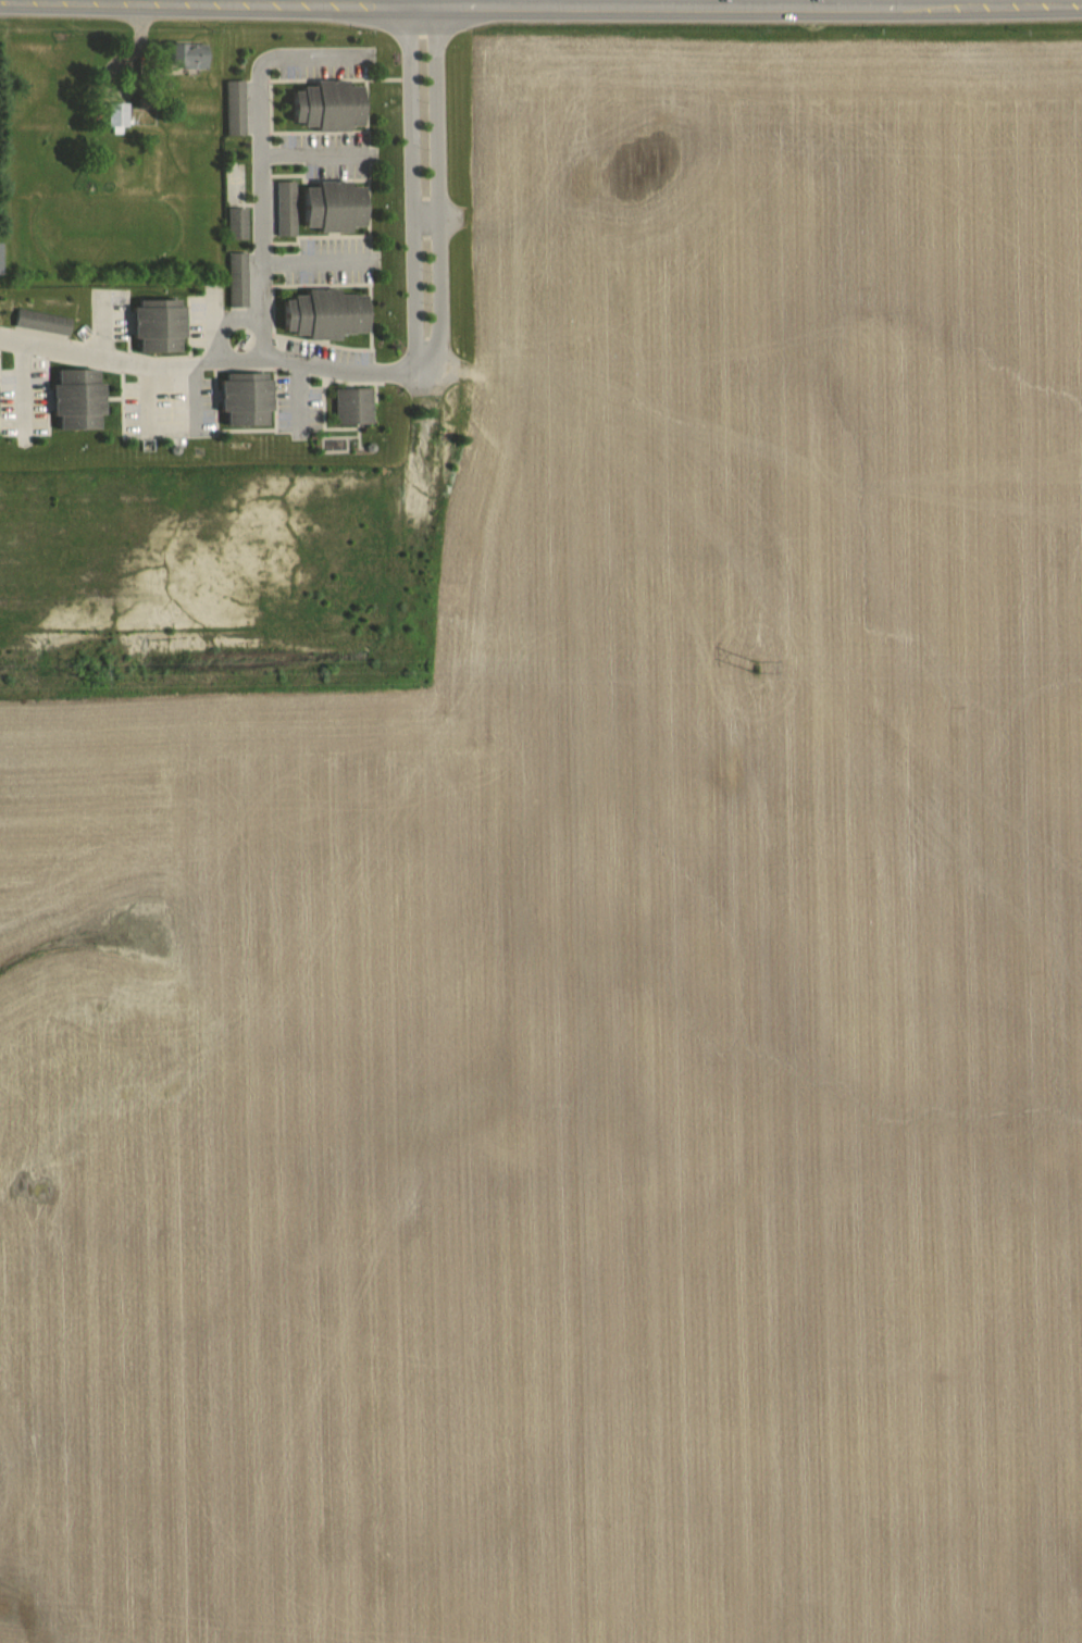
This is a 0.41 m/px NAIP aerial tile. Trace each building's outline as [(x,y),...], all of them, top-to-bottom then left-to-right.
[(210,69),(210,45),(173,45),(173,69),(210,69)] [(246,81),(227,81),(227,134),(246,134),(246,81)] [(368,86),(353,86),(353,84),(294,84),(295,129),(368,129),(368,86)] [(109,127),(130,127),(130,102),(109,102),(109,127)] [(278,182),(278,236),(296,236),(296,182),(278,182)] [(370,231),(370,183),(305,183),(305,231),(370,231)] [(229,239),(249,239),(249,207),(229,207),(229,239)] [(248,307),(248,253),(230,253),(230,307),(248,307)] [(372,334),(372,296),(344,296),(344,290),(309,290),(309,297),(284,297),(284,338),(343,338),(344,333),(372,334)] [(187,304),(137,303),(136,353),(186,354),(187,304)] [(14,326),(69,336),(72,318),(17,308),(14,326)] [(57,368),(58,428),(107,428),(106,381),(102,381),(102,368),(57,368)] [(275,424),(275,374),(225,374),(225,424),(275,424)] [(336,387),(336,423),(374,423),(373,387),(336,387)]
